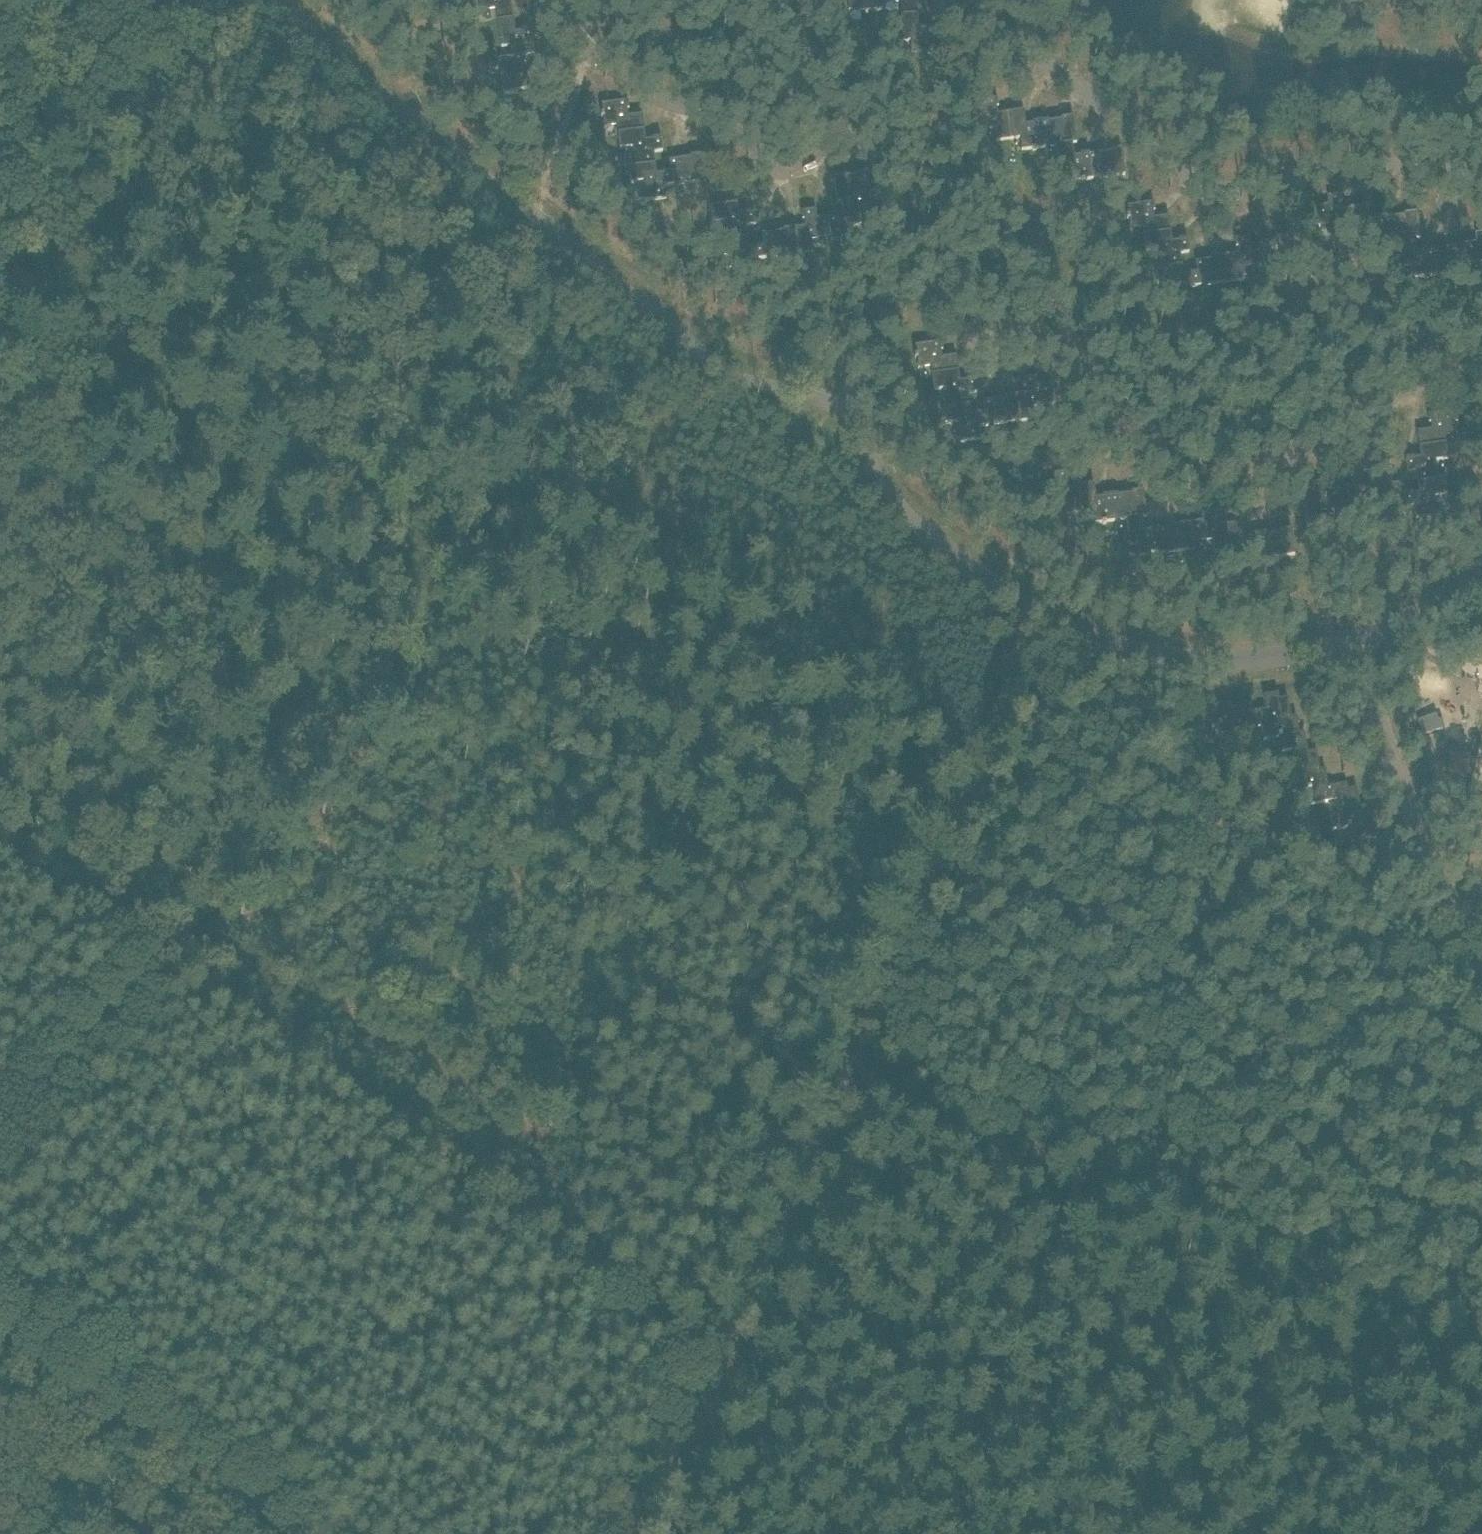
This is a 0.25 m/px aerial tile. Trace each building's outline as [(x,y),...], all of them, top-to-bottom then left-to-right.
[(475,0),(443,0),(444,9),(452,8),(454,20),(457,20),(457,22),(469,20),(469,18),(477,17),(476,10),(475,0)] [(497,22),(513,19),(510,0),(475,0),(476,10),(495,8),(497,22)] [(882,4),(882,0),(848,0),(848,11),(882,10),(882,4)] [(901,15),(917,15),(917,0),(882,0),(882,4),(900,3),(901,15)] [(917,15),(901,15),(902,42),(910,41),(910,54),(921,54),(922,56),(925,56),(925,54),(934,53),(933,27),(925,27),(925,29),(918,29),(917,15)] [(511,46),(513,57),(526,55),(526,57),(534,55),(530,29),(522,30),(522,32),(515,33),(513,19),(497,22),(501,48),(511,46)] [(526,55),(513,57),(498,60),(503,93),(530,89),(528,77),(526,77),(524,64),(526,64),(525,59),(526,58),(526,57),(526,55)] [(996,142),(1012,139),(1008,113),(997,114),(996,107),(998,107),(997,99),(983,101),(984,110),(972,111),(975,132),(994,129),(996,142)] [(617,126),(618,134),(644,130),(642,115),(628,117),(627,109),(629,109),(628,101),(621,102),(601,105),(602,113),(600,113),(601,117),(603,117),(604,128),(617,126)] [(1036,149),(1044,148),(1040,121),(1032,122),(1032,124),(1025,125),(1023,110),(1008,113),(1012,139),(1019,138),(1021,151),(1032,149),(1032,151),(1036,151),(1036,149)] [(1044,148),(1056,146),(1072,144),(1076,143),(1073,116),(1061,118),(1061,120),(1048,122),(1047,120),(1040,121),(1044,148)] [(634,147),(637,166),(655,164),(654,153),(662,151),(661,137),(652,138),(653,140),(646,141),(644,130),(618,134),(620,149),(634,147)] [(1072,144),(1056,146),(1059,171),(1068,170),(1069,183),(1080,182),(1081,183),(1084,183),(1084,181),(1093,180),(1089,155),(1089,153),(1080,154),(1081,156),(1074,157),(1072,144)] [(1109,152),(1089,155),(1093,180),(1125,175),(1121,148),(1109,150),(1109,152)] [(669,161),(670,171),(672,186),(706,182),(703,162),(702,155),(690,156),(691,158),(669,161)] [(655,164),(637,166),(628,167),(630,183),(643,182),(646,202),(666,199),(665,187),(672,186),(670,171),(663,172),(663,174),(656,175),(655,164)] [(837,203),(841,202),(857,200),(870,198),(867,172),(859,173),(859,174),(845,176),(845,174),(833,176),(837,203)] [(827,215),(828,217),(830,236),(831,242),(839,241),(840,243),(843,243),(843,241),(854,239),(853,226),(861,225),(858,206),(857,200),(841,202),(843,215),(836,216),(836,214),(827,215)] [(727,221),(729,239),(748,237),(746,226),(755,225),(753,210),(745,211),(745,213),(738,214),(737,203),(730,204),(710,206),(712,222),(727,221)] [(1143,228),(1144,236),(1170,232),(1168,216),(1154,218),(1153,211),(1155,211),(1153,203),(1127,207),(1128,215),(1126,215),(1127,219),(1128,219),(1130,230),(1143,228)] [(805,227),(794,228),(798,255),(813,253),(811,238),(830,236),(828,217),(816,219),(815,210),(801,212),(802,220),(804,220),(805,227)] [(1389,243),(1401,242),(1417,239),(1421,239),(1418,212),(1406,214),(1406,215),(1393,217),(1393,216),(1385,217),(1389,243)] [(1261,243),(1261,244),(1264,265),(1265,269),(1273,268),(1273,270),(1277,269),(1277,268),(1288,266),(1286,253),(1294,252),(1290,226),(1274,228),(1276,242),(1269,243),(1269,241),(1261,243)] [(762,234),(763,244),(765,259),(798,255),(794,228),(782,230),(782,231),(762,234)] [(1158,249),(1161,268),(1182,265),(1180,254),(1189,253),(1187,238),(1179,240),(1179,241),(1172,242),(1170,232),(1144,236),(1146,251),(1158,249)] [(748,237),(729,239),(721,240),(723,257),(736,255),(738,275),(759,272),(757,260),(765,259),(763,244),(756,245),(756,247),(749,248),(748,237)] [(1238,254),(1228,256),(1232,282),(1247,280),(1245,267),(1264,265),(1261,244),(1250,246),(1249,237),(1234,239),(1236,247),(1237,247),(1238,254)] [(1195,262),(1197,272),(1199,287),(1232,282),(1228,256),(1217,257),(1217,259),(1195,262)] [(1182,265),(1161,268),(1155,269),(1157,285),(1170,283),(1172,303),(1193,300),(1191,288),(1199,287),(1197,272),(1190,273),(1190,275),(1183,276),(1182,265)] [(930,368),(931,375),(958,371),(956,356),(943,358),(941,339),(914,343),(916,354),(914,355),(915,359),(916,358),(918,369),(930,368)] [(948,389),(951,407),(969,405),(968,394),(976,392),(974,378),(966,379),(966,381),(960,382),(958,371),(931,375),(934,391),(948,389)] [(1026,394),(1016,395),(1019,422),(1035,420),(1033,407),(1053,404),(1050,384),(1038,386),(1037,377),(1022,379),(1023,387),(1025,387),(1026,394)] [(983,402),(985,412),(986,426),(1019,422),(1016,395),(1005,397),(1005,399),(983,402)] [(969,405),(951,407),(943,408),(945,425),(957,423),(960,443),(981,440),(979,427),(986,426),(985,412),(978,413),(978,415),(971,416),(969,405)] [(1417,432),(1419,447),(1446,444),(1445,436),(1457,434),(1456,423),(1457,423),(1457,419),(1455,420),(1454,411),(1434,414),(1427,415),(1428,423),(1430,423),(1431,430),(1417,432)] [(1416,471),(1417,482),(1438,480),(1435,461),(1448,459),(1446,444),(1419,447),(1420,458),(1413,459),(1413,457),(1405,458),(1407,472),(1416,471)] [(1412,492),(1405,493),(1406,508),(1414,507),(1416,519),(1437,516),(1434,497),(1446,495),(1444,479),(1438,480),(1417,482),(1419,493),(1412,494),(1412,492)] [(1106,522),(1114,521),(1110,495),(1102,496),(1103,497),(1095,498),(1093,484),(1078,486),(1082,513),(1089,512),(1091,524),(1102,523),(1102,525),(1106,524),(1106,522)] [(1114,521),(1126,520),(1142,517),(1146,517),(1143,490),(1131,492),(1131,494),(1118,495),(1118,494),(1110,495),(1114,521)] [(1214,553),(1230,551),(1226,524),(1216,526),(1215,519),(1216,518),(1215,510),(1201,512),(1202,521),(1191,523),(1194,543),(1212,541),(1214,553)] [(1162,554),(1159,529),(1159,527),(1151,528),(1151,530),(1144,531),(1142,517),(1126,520),(1129,545),(1138,544),(1139,557),(1150,555),(1150,557),(1154,556),(1154,555),(1162,554)] [(1226,524),(1230,551),(1237,550),(1239,563),(1250,561),(1250,563),(1254,562),(1254,561),(1261,560),(1258,533),(1250,534),(1250,536),(1243,537),(1242,522),(1226,524)] [(1195,549),(1194,543),(1191,523),(1179,524),(1180,526),(1159,529),(1162,554),(1195,549)] [(1281,752),(1292,750),(1306,748),(1304,733),(1299,734),(1296,717),(1291,717),(1287,698),(1278,700),(1277,694),(1263,696),(1265,710),(1258,711),(1261,726),(1263,740),(1278,737),(1281,752)] [(1434,714),(1416,720),(1421,735),(1442,728),(1439,719),(1436,720),(1434,714)] [(1310,806),(1327,802),(1335,801),(1333,786),(1328,787),(1325,770),(1319,771),(1316,751),(1307,753),(1306,748),(1292,750),(1294,763),(1287,764),(1292,793),(1307,790),(1310,806)] [(1469,756),(1449,752),(1445,771),(1464,776),(1469,756)] [(1335,801),(1327,802),(1332,830),(1347,827),(1350,842),(1375,838),(1373,823),(1368,824),(1365,807),(1360,808),(1356,788),(1347,790),(1346,784),(1333,786),(1335,801)]
